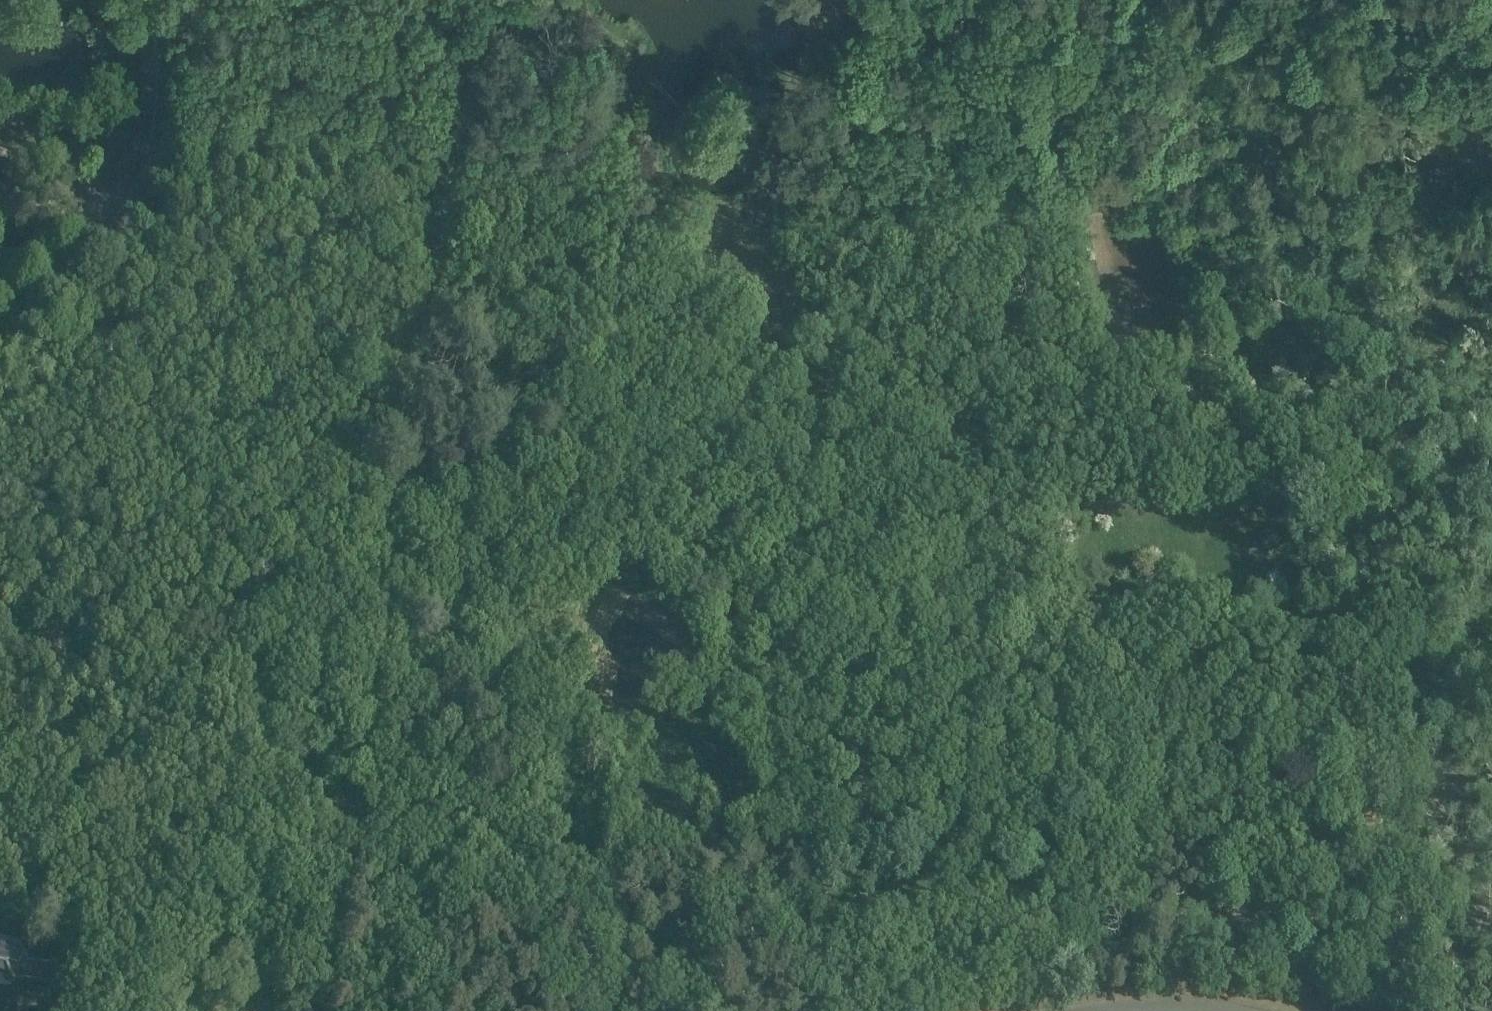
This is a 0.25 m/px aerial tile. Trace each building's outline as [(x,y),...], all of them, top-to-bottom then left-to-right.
[(1085,270),(1087,286),(1096,285),(1094,269),(1085,270)] [(0,944),(0,981),(12,983),(13,985),(43,991),(53,993),(57,969),(48,967),(28,963),(19,947),(0,944)]
